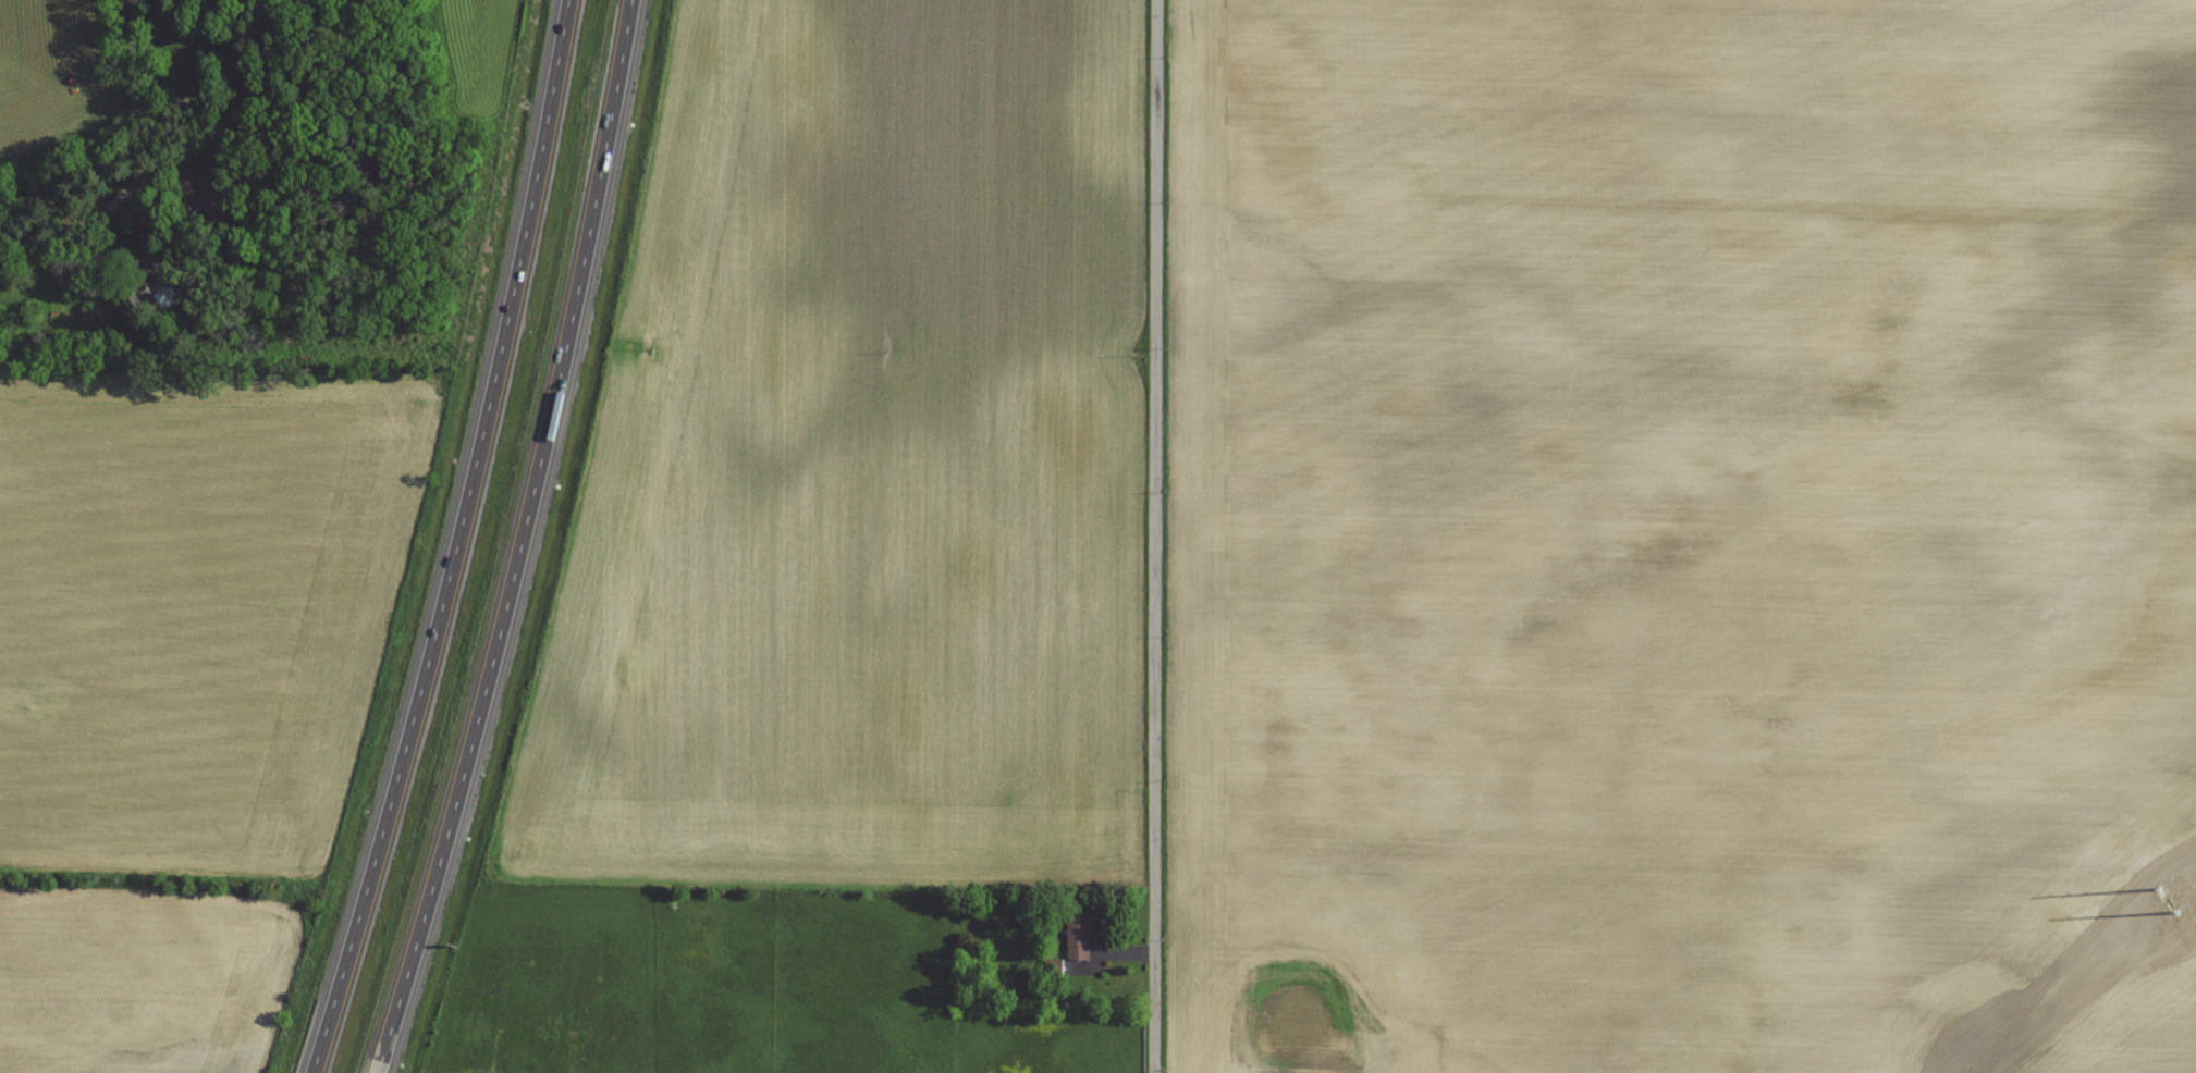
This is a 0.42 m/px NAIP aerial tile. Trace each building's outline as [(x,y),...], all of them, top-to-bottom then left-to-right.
[(180,300),(171,285),(178,281),(170,268),(123,294),(139,321),(158,310),(159,312),(180,300)] [(1068,960),(1091,960),(1091,941),(1097,941),(1097,915),(1068,915),(1068,960)]
